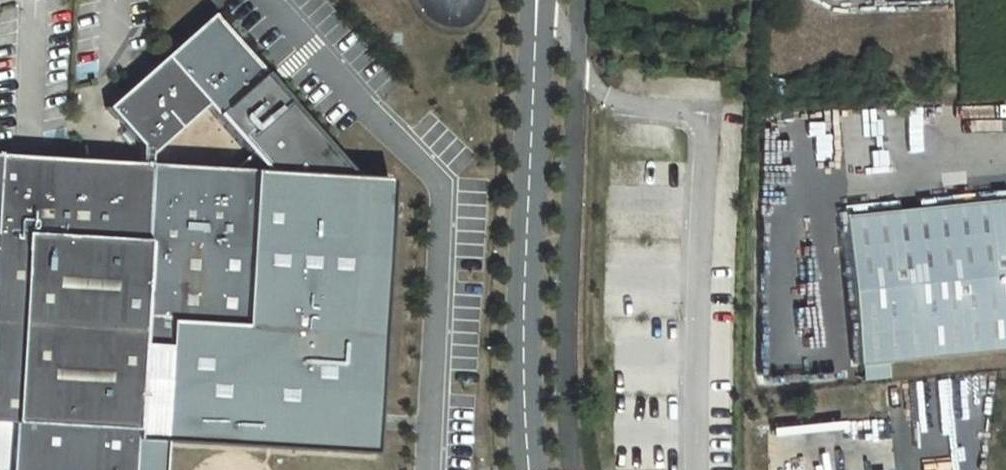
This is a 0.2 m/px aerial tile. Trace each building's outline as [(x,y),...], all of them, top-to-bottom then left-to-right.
[(262,74),(211,17),(165,58),(107,109),(139,145),(138,164),(0,156),(0,250),(3,250),(2,264),(0,264),(0,423),(2,423),(10,424),(8,469),(155,469),(157,447),(376,456),(394,180),(357,179),(262,74)] [(843,215),(858,366),(886,363),(1005,351),(1005,198),(971,202),(969,181),(941,184),(942,205),(843,215)] [(887,378),(886,363),(858,366),(861,381),(887,378)]
